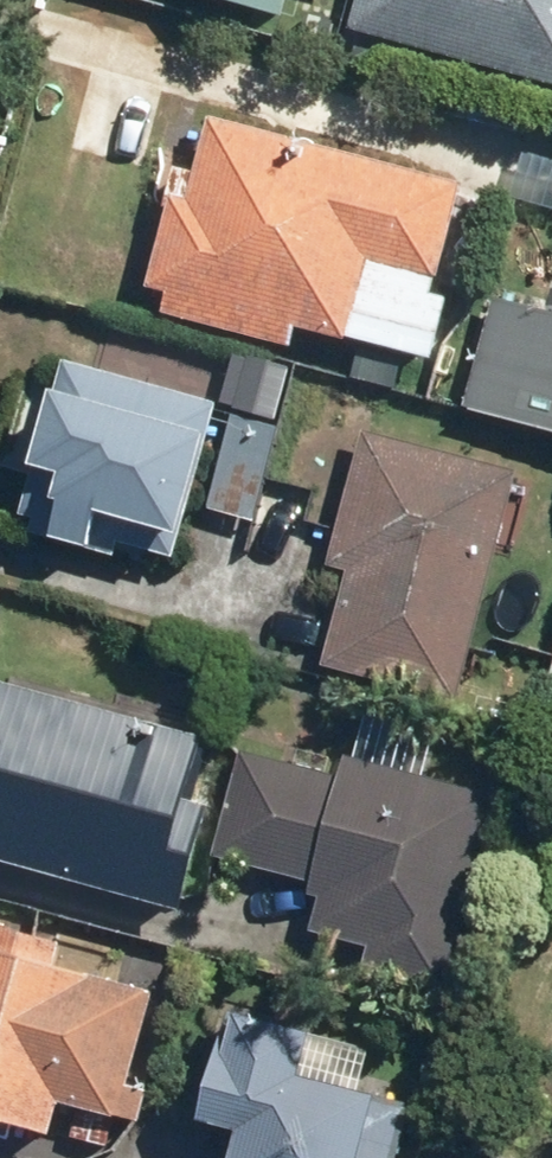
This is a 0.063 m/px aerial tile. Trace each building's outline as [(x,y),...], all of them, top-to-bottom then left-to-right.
[(290,0),(219,0),(285,18),(290,0)] [(357,15),(551,68),(551,0),(361,0),(357,15)] [(432,359),(448,297),(436,294),(464,181),(212,117),(197,174),(176,169),(145,288),(165,293),(160,313),(290,346),(296,325),(432,359)] [(551,422),(551,312),(494,295),(465,398),(551,422)] [(120,543),(173,558),(217,405),(62,360),(18,514),(27,517),(23,529),(116,556),(120,543)] [(211,509),(257,520),(282,423),(236,411),(211,509)] [(321,663),(456,701),(522,470),(366,425),(326,563),(347,569),(321,663)] [(182,911),(211,805),(186,797),(202,737),(0,681),(0,861),(182,911)] [(361,965),(445,988),(497,798),(348,758),(342,777),(239,749),(210,854),(308,880),(304,894),(318,898),(309,932),(366,947),(361,965)] [(152,990),(53,963),(59,941),(0,926),(0,1119),(50,1133),(59,1101),(118,1117),(152,990)] [(410,1104),(298,1074),(309,1031),(227,1009),(197,1119),(237,1130),(229,1157),(395,1157),(410,1104)]
